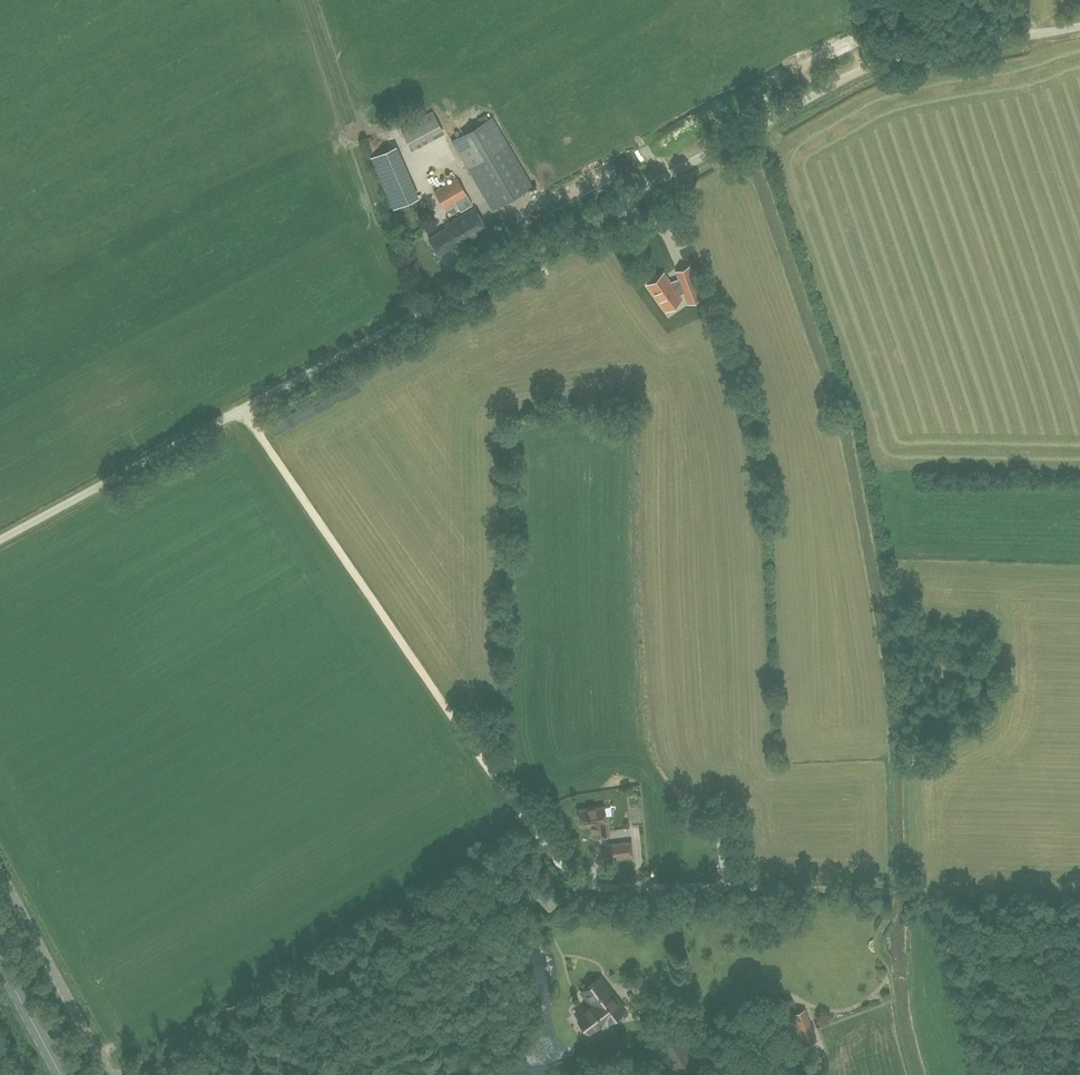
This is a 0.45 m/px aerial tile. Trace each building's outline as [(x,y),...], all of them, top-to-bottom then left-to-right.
[(436,111),(402,127),(414,151),(448,135),(436,111)] [(492,118),(452,141),(492,210),(532,187),(492,118)] [(393,208),(412,200),(390,148),(371,156),(393,208)] [(444,210),(468,196),(457,178),(434,191),(444,210)] [(438,255),(455,245),(456,245),(457,247),(487,230),(475,208),(445,225),(446,228),(429,238),(438,255)] [(653,281),(670,303),(687,291),(685,289),(690,286),(692,290),(703,286),(698,274),(687,278),(686,276),(680,281),(676,277),(670,268),(664,273),(659,276),(653,281)] [(606,817),(605,817),(604,807),(578,810),(580,826),(591,824),(593,836),(609,835),(606,817)] [(633,855),(631,842),(608,845),(610,858),(633,855)] [(605,1024),(625,1009),(601,977),(581,992),(590,1003),(585,1007),(584,1006),(576,1013),(580,1018),(579,1019),(588,1030),(589,1030),(592,1034),(601,1027),(604,1030),(607,1027),(605,1024)] [(791,1014),(802,1046),(817,1041),(805,1009),(791,1014)] [(676,1073),(696,1060),(681,1036),(661,1048),(676,1073)]
